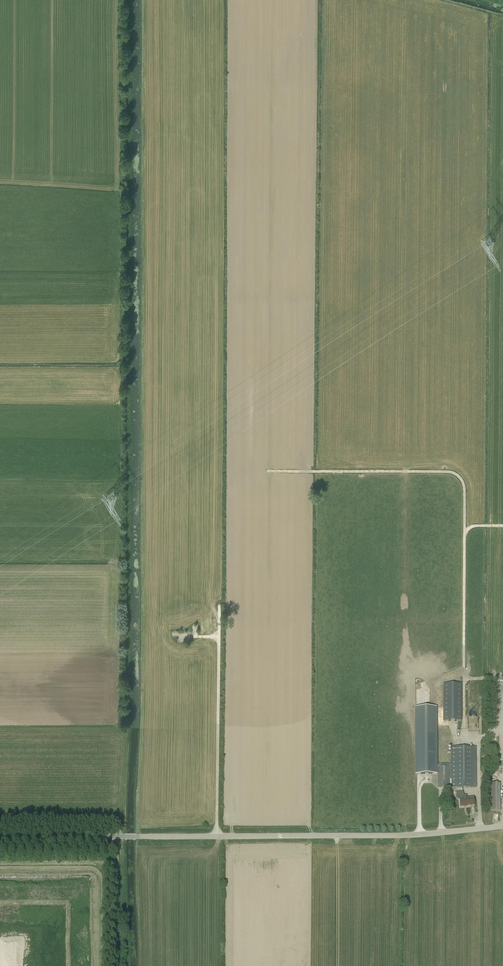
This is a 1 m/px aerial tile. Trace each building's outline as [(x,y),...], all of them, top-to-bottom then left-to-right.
[(443,683),(443,721),(461,721),(462,684),(443,683)] [(414,707),(415,774),(437,774),(437,767),(437,707),(414,707)] [(476,747),(451,747),(451,787),(477,787),(476,747)] [(450,767),(437,767),(437,774),(437,787),(450,787),(450,767)] [(500,784),(488,784),(488,812),(500,811),(500,784)] [(462,791),(457,791),(457,799),(459,799),(460,806),(466,806),(474,806),(473,797),(467,798),(467,795),(464,795),(462,791)]
